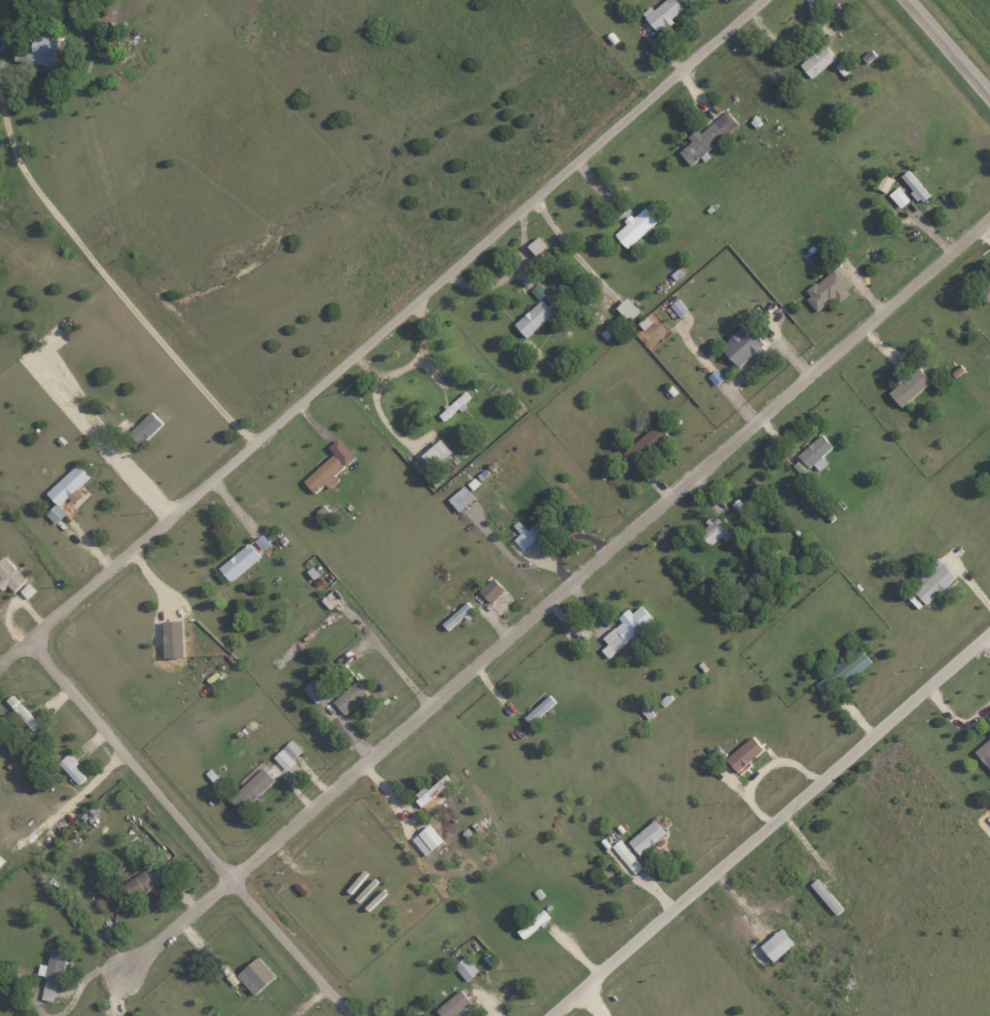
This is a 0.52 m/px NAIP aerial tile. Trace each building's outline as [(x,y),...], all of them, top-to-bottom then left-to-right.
[(657,34),(673,21),(670,18),(682,9),(675,0),(665,0),(652,10),(650,7),(641,13),(657,34)] [(13,63),(56,65),(58,35),(32,34),(32,53),(13,52),(13,63)] [(835,59),(825,45),(799,63),(809,77),(835,59)] [(700,133),(696,130),(687,137),(691,141),(678,152),(689,165),(738,125),(727,111),(700,133)] [(920,203),(929,197),(907,170),(899,176),(920,203)] [(884,193),(892,179),(882,174),(875,188),(884,193)] [(889,192),(897,208),(908,202),(900,186),(889,192)] [(612,232),(625,248),(657,222),(645,207),(612,232)] [(526,246),(534,256),(546,247),(538,236),(526,246)] [(853,286),(835,266),(803,294),(818,311),(835,296),(838,299),(853,286)] [(627,322),(639,313),(627,298),(615,307),(627,322)] [(686,311),(676,299),(668,306),(678,318),(686,311)] [(513,324),(525,338),(552,313),(539,300),(513,324)] [(650,324),(645,317),(637,323),(642,330),(650,324)] [(623,327),(618,320),(600,333),(605,340),(623,327)] [(720,348),(738,367),(750,356),(754,359),(767,348),(746,325),(720,348)] [(888,392),(900,407),(930,383),(919,368),(888,392)] [(127,433),(140,445),(161,422),(149,411),(127,433)] [(633,467),(667,436),(656,423),(622,455),(633,467)] [(832,447),(821,434),(796,455),(799,459),(791,466),(799,475),(812,464),(818,471),(826,463),(821,456),(832,447)] [(354,459),(338,438),(327,446),(343,467),(354,459)] [(451,453),(441,440),(420,454),(430,468),(451,453)] [(329,490),(338,481),(333,476),(343,467),(332,454),(302,482),(313,494),(323,484),(329,490)] [(58,505),(89,476),(77,463),(45,493),(55,504),(45,514),(54,524),(66,513),(58,505)] [(474,499),(463,486),(447,500),(458,513),(474,499)] [(541,547),(574,516),(566,507),(545,526),(539,519),(527,531),(517,521),(512,526),(519,533),(513,540),(523,550),(534,540),(541,547)] [(698,533),(709,547),(721,537),(724,542),(733,535),(719,517),(698,533)] [(228,581),(270,545),(260,533),(218,568),(228,581)] [(3,556),(0,558),(0,590),(6,585),(12,592),(27,578),(18,568),(17,570),(3,556)] [(925,604),(955,576),(938,557),(928,567),(934,573),(914,592),(925,604)] [(490,604),(504,590),(492,579),(479,593),(490,604)] [(35,590),(28,582),(19,590),(26,598),(35,590)] [(472,608),(466,602),(446,620),(452,626),(472,608)] [(602,638),(607,644),(600,650),(607,658),(652,620),(640,605),(631,613),(628,609),(617,618),(620,622),(602,638)] [(163,657),(182,656),(181,620),(162,621),(163,657)] [(870,661),(859,648),(836,667),(815,684),(824,696),(835,687),(837,689),(870,661)] [(327,693),(314,679),(302,689),(315,703),(327,693)] [(367,693),(356,681),(332,702),(343,714),(367,693)] [(4,700),(31,730),(38,724),(11,694),(4,700)] [(523,717),(529,725),(555,703),(549,696),(523,717)] [(736,773),(762,748),(750,735),(724,760),(736,773)] [(989,770),(989,737),(973,752),(989,770)] [(284,769),(303,752),(291,739),(272,757),(284,769)] [(86,776),(66,754),(57,762),(77,784),(86,776)] [(274,780),(262,767),(229,799),(241,811),(274,780)] [(451,781),(445,774),(426,790),(423,786),(412,796),(420,806),(451,781)] [(665,832),(653,819),(627,842),(639,855),(665,832)] [(424,856),(443,841),(429,824),(410,839),(424,856)] [(642,866),(618,839),(610,847),(634,874),(642,866)] [(162,883),(171,873),(160,863),(151,872),(162,883)] [(136,899),(158,884),(147,868),(125,883),(136,899)] [(841,910),(818,877),(810,884),(833,916),(841,910)] [(516,931),(522,939),(549,917),(542,909),(516,931)] [(759,944),(771,961),(793,946),(782,929),(759,944)] [(39,998),(53,1002),(66,952),(51,949),(39,998)] [(478,972),(466,956),(453,965),(465,982),(478,972)] [(274,976),(256,957),(236,976),(254,995),(274,976)] [(459,989),(435,1011),(440,1015),(455,1015),(470,1002),(459,989)]
